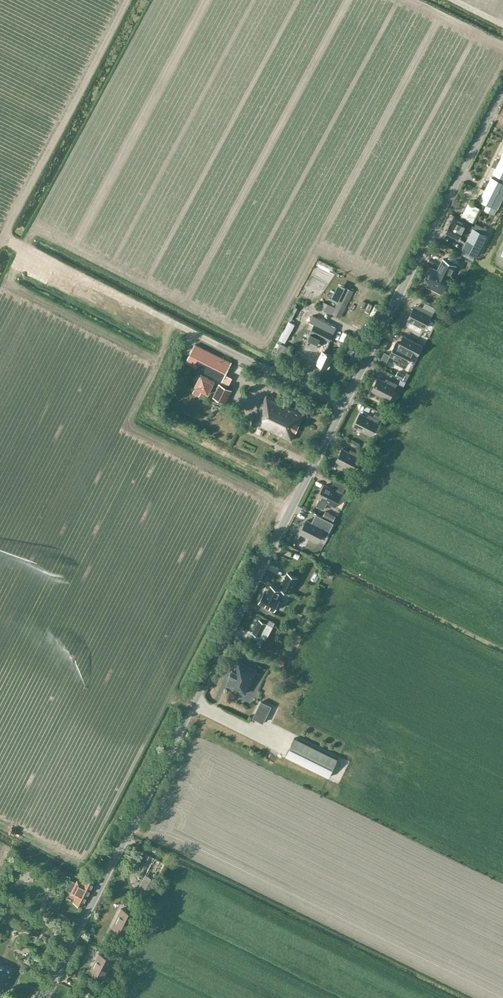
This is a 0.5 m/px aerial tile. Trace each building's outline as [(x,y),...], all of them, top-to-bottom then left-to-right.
[(494,172),(502,177),(502,153),(500,159),(496,157),(492,165),(496,167),(494,172)] [(480,200),(498,209),(502,198),(502,182),(492,176),(489,181),(485,179),(481,186),(486,188),(480,200)] [(468,202),(462,214),(470,218),(477,206),(468,202)] [(488,228),(475,222),(474,224),(468,221),(467,222),(454,215),(445,232),(459,238),(463,231),(469,234),(462,249),(468,252),(477,256),(487,235),(485,234),(488,228)] [(434,269),(427,281),(444,290),(451,277),(450,277),(451,275),(456,265),(443,259),(437,270),(434,269)] [(340,317),(354,290),(345,286),(332,312),(340,317)] [(433,313),(428,310),(426,313),(415,307),(408,319),(425,328),(433,313)] [(326,367),(332,354),(324,350),(336,327),(313,315),(306,329),(311,331),(311,332),(305,343),(314,347),(313,350),(315,352),(311,360),(326,367)] [(397,342),(391,355),(407,363),(413,351),(417,353),(419,352),(422,345),(406,337),(402,345),(397,342)] [(290,347),(276,340),(270,352),(284,359),(290,347)] [(232,377),(226,374),(232,362),(195,343),(185,363),(229,384),(232,377)] [(201,374),(195,389),(209,394),(215,380),(201,374)] [(391,384),(379,378),(373,391),(390,399),(397,384),(392,381),(391,384)] [(217,381),(209,394),(228,403),(234,390),(217,381)] [(258,413),(254,421),(291,440),(304,413),(266,394),(257,412),(258,413)] [(373,419),(361,414),(355,426),(372,435),(379,419),(374,417),(373,419)] [(357,452),(355,455),(343,449),(337,462),(354,470),(362,455),(357,452)] [(320,498),(316,505),(324,508),(327,501),(335,505),(343,490),(339,488),(337,491),(331,487),(325,484),(318,497),(320,498)] [(325,510),(322,516),(333,521),(335,515),(325,510)] [(320,526),(308,520),(302,533),(318,541),(326,526),(321,524),(320,526)] [(299,578),(288,573),(281,587),(292,593),(299,578)] [(265,592),(260,603),(275,611),(280,600),(278,599),(282,591),(272,585),(268,593),(265,592)] [(259,620),(252,632),(265,639),(272,627),(259,620)] [(227,684),(245,693),(256,669),(238,661),(234,669),(232,669),(229,674),(231,675),(227,684)] [(271,705),(261,701),(253,717),(263,722),(271,705)] [(286,755),(328,776),(337,758),(294,737),(286,755)] [(165,862),(143,851),(133,871),(143,876),(137,890),(148,895),(165,862)] [(76,895),(73,901),(82,905),(94,881),(85,876),(81,884),(76,881),(70,892),(76,895)] [(121,908),(112,926),(124,932),(133,914),(121,908)] [(98,953),(89,971),(102,977),(111,959),(98,953)] [(1,994),(14,967),(0,960),(0,994),(1,994)]
